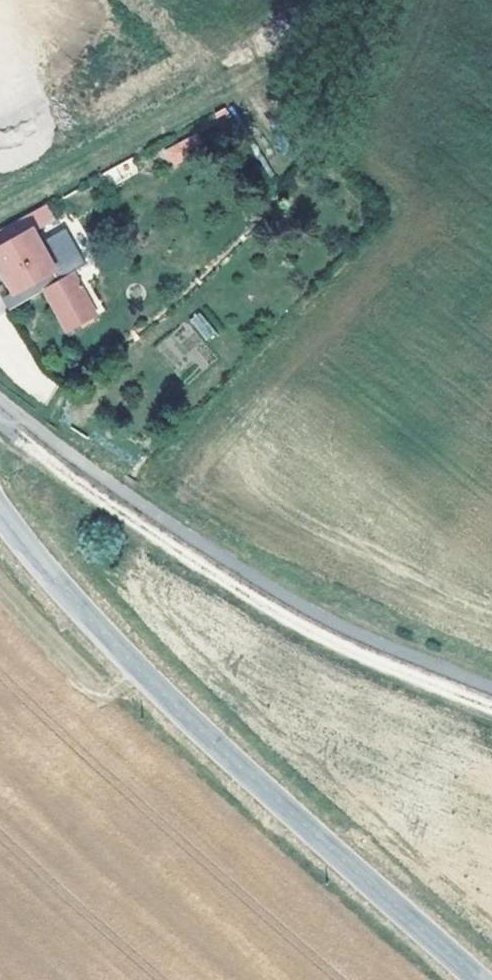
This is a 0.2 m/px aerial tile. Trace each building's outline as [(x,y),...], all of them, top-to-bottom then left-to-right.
[(162,153),(173,169),(205,146),(194,131),(162,153)] [(133,158),(105,171),(112,186),(140,173),(133,158)] [(48,205),(0,231),(0,262),(16,291),(39,278),(46,290),(68,332),(95,317),(72,275),(60,282),(53,269),(33,233),(56,220),(48,205)] [(72,275),(83,270),(77,257),(53,269),(60,282),(72,275)] [(8,311),(46,290),(39,278),(16,291),(1,299),(8,311)] [(204,342),(216,335),(202,310),(190,316),(204,342)] [(172,334),(157,342),(170,366),(186,357),(172,334)]
